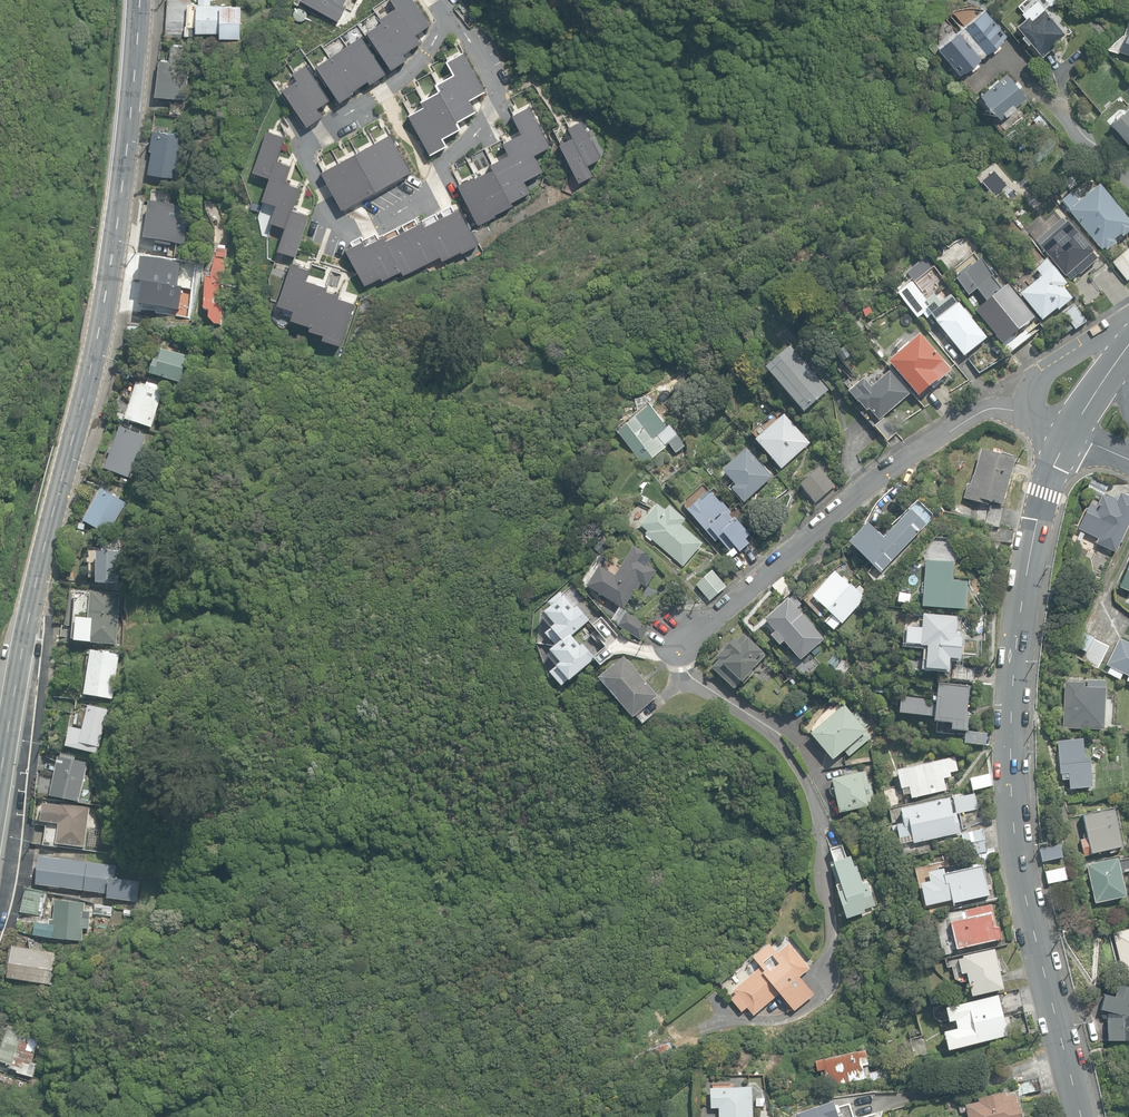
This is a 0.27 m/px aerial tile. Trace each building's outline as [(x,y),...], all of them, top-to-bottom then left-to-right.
[(240,39),(242,12),(242,5),(222,4),(210,4),(211,0),(198,0),(198,4),(193,4),(193,0),(168,0),(166,36),(185,37),(185,35),(198,36),(198,32),(221,33),(221,38),(240,39)] [(339,20),(347,6),(344,4),(346,0),(304,0),(339,20)] [(367,31),(392,68),(409,58),(405,52),(422,41),(417,33),(431,23),(415,0),(393,0),(397,7),(380,17),(382,21),(367,31)] [(1031,41),(1042,55),(1057,43),(1056,41),(1065,33),(1038,0),(1023,13),(1028,18),(1018,26),(1025,34),(1023,36),(1029,43),(1031,41)] [(304,20),(306,19),(307,17),(308,15),(307,12),(306,10),(305,9),(303,8),(301,7),(298,8),(296,9),(295,10),(294,12),(294,14),(294,16),(295,18),(296,20),(298,21),(300,21),(302,21),(304,20)] [(962,28),(983,55),(991,49),(994,53),(1001,47),(998,43),(1007,36),(985,9),(962,28)] [(976,61),(983,55),(962,28),(938,48),(960,75),(969,67),(972,71),(979,65),(976,61)] [(1119,51),(1128,55),(1128,33),(1119,51)] [(387,72),(362,34),(316,65),(341,101),(354,92),(353,90),(369,80),(371,82),(387,72)] [(156,95),(185,99),(190,64),(181,62),(183,46),(173,45),(171,60),(161,58),(156,95)] [(425,106),(410,114),(431,153),(442,148),(448,144),(444,137),(462,127),(459,120),(478,110),(471,99),(487,90),(465,50),(447,60),(454,73),(437,82),(441,88),(421,99),(425,106)] [(298,79),(283,88),(308,125),(323,115),(318,107),(331,99),(307,63),(293,72),(298,79)] [(981,94),(1000,118),(1005,114),(1006,115),(1016,107),(1015,106),(1026,97),(1019,88),(1021,86),(1017,80),(1014,82),(1007,73),(981,94)] [(551,145),(530,105),(512,114),(522,131),(503,142),(510,153),(491,162),(494,168),(476,176),(475,175),(459,183),(465,195),(479,223),(484,220),(496,214),(495,212),(514,204),(512,200),(531,191),(525,179),(543,169),(535,153),(551,145)] [(1111,122),(1128,143),(1128,107),(1111,122)] [(569,126),(574,135),(560,142),(580,181),(593,174),(588,163),(601,157),(582,120),(569,126)] [(286,135),(268,129),(253,171),(271,177),(263,199),(265,199),(278,203),(272,221),(273,221),(286,226),(278,249),(280,249),(297,255),(299,249),(302,238),(310,214),(293,208),(301,186),(286,181),(292,164),(278,159),(286,135)] [(149,172),(178,177),(184,135),(153,130),(150,149),(153,150),(149,172)] [(412,170),(391,132),(321,170),(342,209),(402,175),(412,170)] [(1107,251),(1116,243),(1114,240),(1121,235),(1123,237),(1128,232),(1128,220),(1100,185),(1090,193),(1087,189),(1084,192),(1088,196),(1079,203),(1072,194),(1063,201),(1071,210),(1069,212),(1102,250),(1104,248),(1107,251)] [(150,202),(144,240),(157,242),(156,245),(172,247),(172,243),(184,245),(187,222),(181,221),(183,207),(150,202)] [(474,231),(461,206),(427,223),(425,219),(424,220),(387,238),(385,233),(380,236),(367,243),(364,238),(347,246),(361,272),(366,283),(382,275),(383,278),(402,269),(404,273),(441,254),(443,259),(462,249),(463,251),(480,242),(474,231)] [(1065,224),(1062,219),(1036,241),(1040,246),(1039,247),(1065,277),(1074,269),(1079,275),(1097,260),(1092,254),(1093,253),(1067,223),(1065,224)] [(215,324),(221,324),(227,249),(219,249),(213,273),(209,273),(205,310),(210,310),(210,318),(215,324)] [(1127,281),(1128,280),(1128,251),(1113,264),(1127,281)] [(978,261),(973,254),(952,271),(957,278),(955,279),(968,296),(976,290),(987,302),(976,311),(1003,344),(1006,341),(1013,352),(1023,346),(1015,334),(1035,318),(1008,285),(1005,288),(1001,284),(999,285),(992,277),(993,276),(980,259),(978,261)] [(1021,294),(1042,320),(1057,308),(1059,310),(1072,300),(1062,288),(1066,285),(1053,268),(1052,268),(1046,261),(1036,270),(1042,277),(1021,294)] [(294,262),(292,262),(279,302),(278,303),(295,309),(292,317),(312,324),(311,328),(325,333),(323,337),(341,343),(355,302),(339,296),(340,293),(326,288),(328,285),(308,278),(311,268),(294,262)] [(926,300),(912,283),(898,294),(917,319),(923,314),(927,319),(931,315),(936,321),(935,321),(964,357),(987,338),(958,303),(957,303),(950,295),(940,303),(933,294),(926,300)] [(1064,311),(1075,329),(1086,322),(1074,304),(1064,311)] [(1062,327),(1066,333),(1074,328),(1070,322),(1062,327)] [(126,337),(146,339),(147,327),(127,324),(126,337)] [(1056,331),(1059,336),(1065,332),(1062,327),(1056,331)] [(889,362),(919,396),(937,381),(938,382),(951,371),(920,336),(889,362)] [(847,345),(837,351),(843,360),(853,354),(847,345)] [(766,369),(804,412),(829,390),(791,348),(766,369)] [(180,384),(193,387),(197,374),(187,371),(188,368),(186,367),(189,357),(163,349),(162,350),(158,349),(150,374),(181,383),(180,384)] [(869,409),(879,420),(910,394),(891,371),(875,385),(870,379),(867,382),(864,379),(849,392),(858,402),(859,402),(867,411),(869,409)] [(126,420),(151,428),(163,391),(137,383),(126,420)] [(619,433),(644,465),(666,447),(658,436),(666,430),(649,409),(619,433)] [(757,441),(782,468),(810,443),(785,415),(757,441)] [(874,426),(887,441),(897,432),(883,417),(874,426)] [(105,468),(130,478),(139,453),(142,454),(145,447),(143,446),(146,436),(121,427),(113,448),(111,447),(108,453),(111,454),(105,468)] [(669,443),(676,453),(685,447),(678,437),(669,443)] [(963,498),(988,506),(990,501),(1002,505),(1015,459),(982,449),(973,477),(970,485),(968,484),(963,498)] [(732,488),(745,503),(772,477),(769,474),(747,450),(724,471),(736,485),(732,488)] [(801,485),(816,503),(836,486),(820,468),(801,485)] [(1087,491),(1101,497),(1102,495),(1103,496),(1109,485),(1090,476),(1087,491)] [(118,480),(113,492),(122,496),(127,484),(118,480)] [(84,521),(108,534),(126,502),(102,489),(84,521)] [(739,552),(749,543),(746,540),(751,535),(737,519),(734,521),(727,513),(726,507),(712,492),(703,502),(700,499),(687,510),(704,528),(709,529),(730,552),(735,547),(739,552)] [(1115,552),(1128,525),(1128,496),(1121,493),(1120,496),(1117,495),(1115,498),(1109,495),(1107,498),(1104,496),(1103,496),(1102,496),(1102,497),(1097,507),(1090,504),(1079,527),(1098,537),(1096,543),(1115,552)] [(985,523),(999,527),(1004,507),(990,504),(985,523)] [(647,534),(684,566),(703,544),(681,525),(686,520),(670,507),(666,512),(658,505),(641,525),(649,532),(647,534)] [(850,543),(881,573),(927,524),(911,510),(884,539),(868,524),(850,543)] [(988,539),(1011,543),(1013,530),(990,527),(988,539)] [(601,554),(609,545),(603,539),(594,548),(601,554)] [(600,566),(587,586),(623,608),(629,599),(632,601),(642,584),(647,587),(657,570),(641,561),(646,553),(632,545),(614,574),(600,566)] [(99,583),(121,583),(121,551),(99,551),(99,583)] [(923,607),(965,610),(967,583),(952,581),(954,563),(927,561),(925,583),(923,583),(923,585),(922,593),(924,593),(923,607)] [(1118,587),(1128,591),(1128,561),(1118,587)] [(793,575),(801,585),(815,574),(806,564),(793,575)] [(697,585),(710,600),(726,587),(713,571),(697,585)] [(825,622),(835,630),(841,623),(843,624),(866,598),(837,571),(814,596),(833,614),(825,622)] [(772,586),(784,599),(793,591),(781,578),(772,586)] [(1079,590),(1089,596),(1093,589),(1083,583),(1079,590)] [(91,643),(117,645),(121,594),(91,591),(89,619),(78,618),(77,627),(62,626),(61,636),(76,638),(76,641),(91,642),(91,643)] [(898,602),(910,603),(911,594),(900,592),(898,602)] [(785,641),(801,659),(824,639),(797,608),(801,604),(794,596),(790,599),(789,598),(765,619),(776,631),(772,635),(780,645),(785,641)] [(900,631),(905,631),(908,610),(898,609),(896,624),(900,624),(900,631)] [(619,626),(641,640),(649,627),(626,614),(619,626)] [(926,668),(949,670),(950,658),(961,659),(963,637),(959,637),(959,633),(957,632),(958,617),(923,614),(923,622),(912,622),(912,626),(908,626),(907,644),(921,645),(928,646),(926,668)] [(1070,653),(1098,667),(1109,647),(1080,632),(1070,653)] [(712,667),(735,689),(741,681),(744,684),(755,672),(753,670),(767,655),(744,634),(738,641),(735,638),(717,658),(719,660),(712,667)] [(873,650),(884,651),(886,637),(875,636),(873,650)] [(1120,639),(1107,666),(1128,676),(1127,681),(1128,682),(1128,643),(1120,639)] [(85,694),(113,698),(120,654),(92,650),(85,694)] [(911,654),(910,668),(923,669),(925,655),(911,654)] [(600,678),(634,717),(658,696),(624,657),(600,678)] [(952,680),(973,682),(975,669),(954,667),(952,680)] [(1063,727),(1103,729),(1105,688),(1104,688),(1104,681),(1087,681),(1086,687),(1084,687),(1084,684),(1065,683),(1063,727)] [(952,729),(967,731),(969,713),(967,712),(970,687),(940,683),(938,700),(901,696),(899,712),(936,716),(936,721),(953,723),(952,729)] [(810,734),(833,760),(844,750),(849,756),(871,737),(866,732),(867,731),(844,704),(810,734)] [(67,746),(97,753),(98,746),(99,746),(108,709),(89,705),(84,730),(71,727),(67,746)] [(965,743),(986,745),(987,734),(966,732),(965,743)] [(1068,779),(1069,789),(1092,787),(1089,757),(1084,758),(1082,739),(1057,741),(1060,774),(1061,774),(1062,780),(1068,779)] [(911,793),(912,798),(947,789),(944,778),(952,776),(951,772),(958,770),(954,756),(898,771),(904,795),(911,793)] [(52,795),(80,801),(88,762),(60,757),(52,795)] [(836,798),(839,813),(869,806),(869,805),(876,802),(868,770),(861,773),(861,771),(831,778),(832,782),(830,786),(830,791),(833,797),(836,798)] [(971,779),(974,791),(994,786),(990,774),(971,779)] [(957,814),(979,810),(975,793),(954,798),(957,814)] [(913,835),(914,843),(961,832),(956,813),(953,814),(949,798),(900,809),(901,811),(895,812),(897,821),(903,819),(904,824),(892,826),(893,831),(898,830),(900,838),(913,835)] [(62,844),(85,847),(90,807),(62,804),(62,805),(44,803),(41,821),(59,823),(59,826),(47,825),(45,844),(62,846),(62,844)] [(1081,840),(1084,856),(1092,854),(1122,847),(1113,808),(1083,815),(1088,838),(1081,840)] [(964,845),(985,840),(983,829),(962,834),(964,845)] [(968,855),(987,851),(985,842),(966,846),(968,855)] [(1040,849),(1043,861),(1063,857),(1060,845),(1040,849)] [(837,890),(846,918),(868,911),(867,907),(877,903),(870,880),(863,882),(858,865),(854,867),(850,855),(834,861),(841,888),(837,890)] [(108,897),(137,901),(140,882),(115,878),(117,866),(41,856),(37,883),(109,893),(108,897)] [(1088,865),(1095,903),(1126,896),(1118,859),(1088,865)] [(949,884),(953,904),(989,896),(982,866),(944,875),(946,884),(949,884)] [(1045,872),(1048,884),(1067,880),(1065,868),(1045,872)] [(21,911),(43,916),(48,892),(26,888),(21,911)] [(53,938),(82,940),(83,918),(88,918),(89,906),(84,906),(85,901),(56,899),(54,920),(52,920),(52,924),(54,925),(53,938)] [(950,916),(957,949),(1001,939),(999,927),(995,928),(989,905),(965,911),(966,912),(950,916)] [(152,936),(158,947),(169,941),(168,939),(179,934),(174,925),(152,936)] [(1124,979),(1128,978),(1128,929),(1113,933),(1124,979)] [(810,968),(789,942),(776,953),(769,944),(753,957),(761,967),(733,990),(736,994),(730,999),(741,1012),(747,1007),(754,1015),(780,993),(794,1010),(814,994),(799,976),(810,968)] [(10,977),(51,984),(56,953),(15,946),(10,977)] [(966,972),(971,996),(1003,989),(994,949),(963,956),(963,959),(959,960),(962,974),(966,972)] [(1108,1040),(1128,1039),(1128,987),(1116,984),(1113,996),(1105,994),(1101,1010),(1108,1011),(1108,1040)] [(1008,1035),(998,994),(968,1001),(971,1012),(954,1015),(958,1032),(963,1031),(966,1045),(1008,1035)] [(33,1077),(38,1064),(32,1062),(39,1038),(26,1034),(27,1031),(9,1025),(0,1053),(0,1060),(12,1064),(11,1067),(19,1070),(18,1072),(33,1077)] [(649,1050),(652,1058),(673,1049),(670,1042),(649,1050)] [(824,1069),(828,1086),(865,1078),(866,1084),(891,1079),(889,1068),(869,1072),(867,1064),(868,1064),(865,1050),(815,1060),(817,1070),(824,1069)] [(1016,1081),(1019,1094),(1041,1090),(1038,1077),(1016,1081)] [(770,1081),(772,1094),(790,1091),(788,1078),(770,1081)] [(719,1116),(753,1116),(752,1086),(711,1087),(711,1107),(719,1107),(719,1116)] [(1016,1093),(1006,1095),(1005,1091),(978,1097),(979,1101),(965,1104),(968,1116),(965,1116),(1020,1116),(1016,1093)] [(2,1116),(3,1116),(9,1099),(0,1096),(0,1116),(2,1116)] [(766,1097),(756,1096),(756,1106),(765,1106),(766,1097)] [(17,1098),(12,1112),(18,1115),(23,1100),(17,1098)] [(26,1116),(36,1116),(41,1103),(32,1100),(26,1116)] [(833,1100),(795,1113),(796,1116),(839,1116),(833,1100)]
